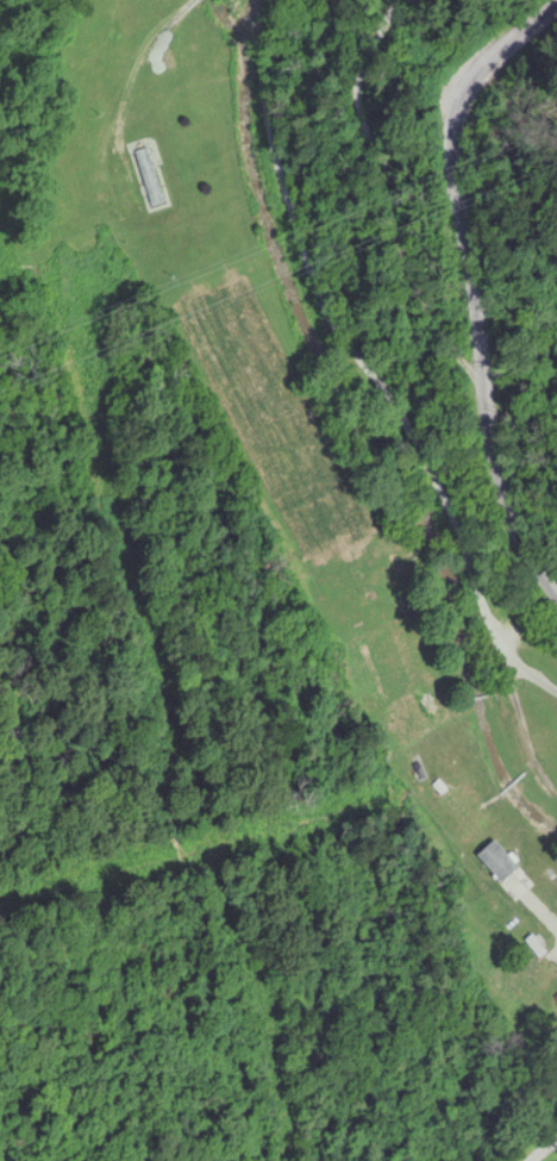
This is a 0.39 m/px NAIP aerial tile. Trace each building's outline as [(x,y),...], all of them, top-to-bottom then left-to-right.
[(163,205),(148,149),(134,152),(149,209),(163,205)] [(451,808),(477,837),(483,831),(456,803),(451,808)] [(475,857),(499,885),(517,869),(493,841),(475,857)]
